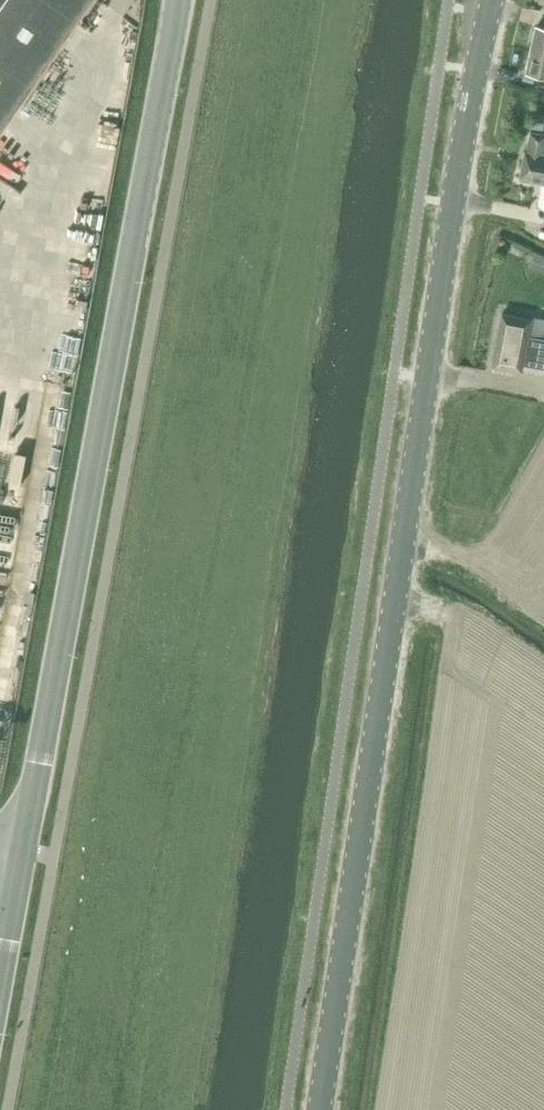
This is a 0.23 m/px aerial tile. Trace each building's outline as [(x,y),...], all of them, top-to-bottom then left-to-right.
[(93,0),(0,0),(0,134),(93,0)] [(537,26),(532,50),(543,52),(543,27),(537,26)] [(527,74),(543,78),(543,52),(532,50),(527,74)] [(521,179),(543,183),(543,135),(531,132),(528,152),(526,152),(521,179)] [(493,366),(523,372),(524,363),(543,367),(543,319),(532,317),(532,319),(502,314),(493,366)]
